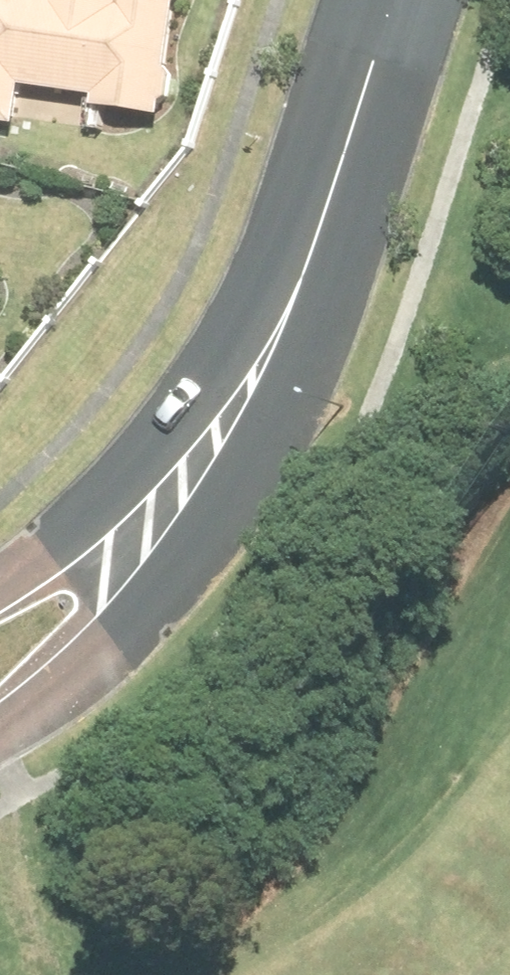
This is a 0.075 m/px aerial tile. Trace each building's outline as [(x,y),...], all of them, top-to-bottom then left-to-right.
[(26,128),(31,89),(103,98),(101,111),(169,119),(171,104),(176,104),(180,75),(176,75),(185,1),(191,2),(191,0),(0,0),(0,125),(26,128)]
